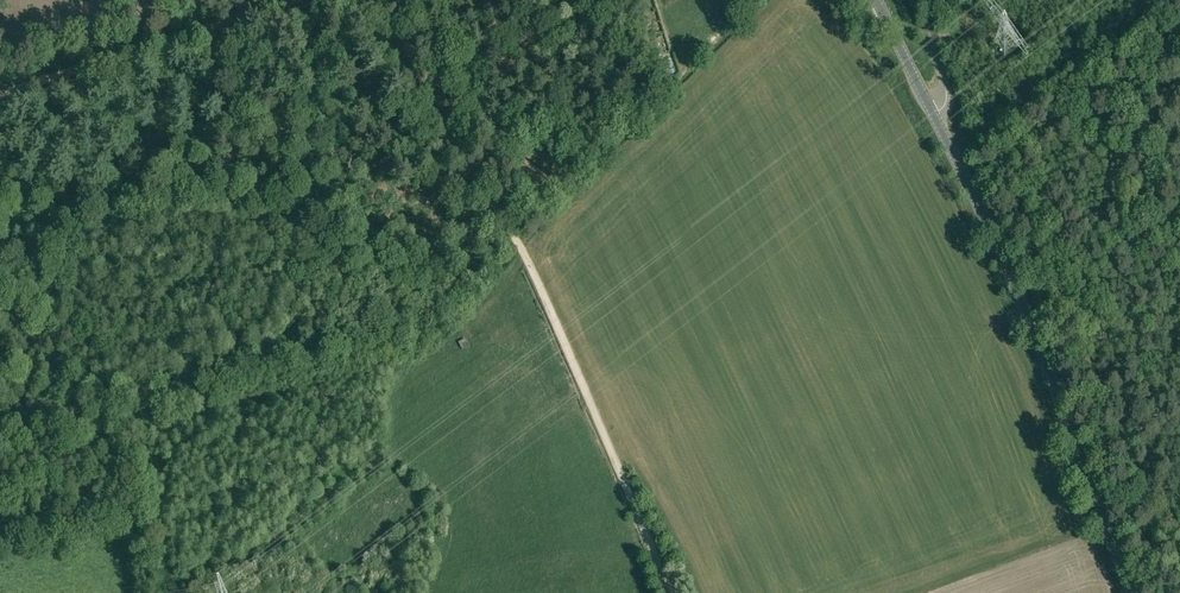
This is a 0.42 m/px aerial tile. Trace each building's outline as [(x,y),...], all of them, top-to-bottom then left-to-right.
[(645,7),(632,11),(638,30),(651,26),(645,7)] [(657,41),(644,45),(648,60),(661,57),(657,41)]
